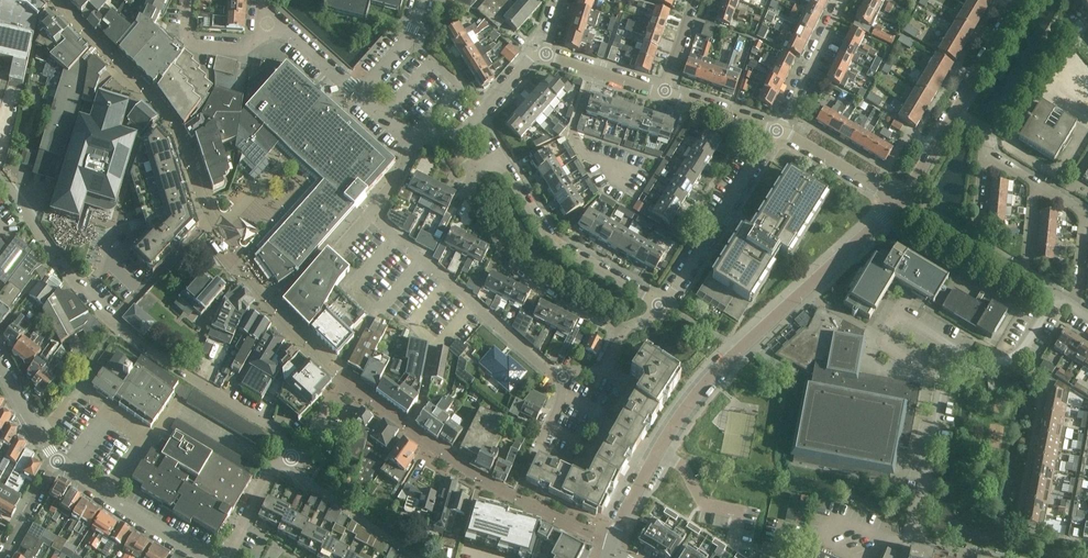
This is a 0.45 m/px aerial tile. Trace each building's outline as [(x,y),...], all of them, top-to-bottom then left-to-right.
[(14,60),(9,82),(23,84),(37,17),(46,9),(47,8),(37,0),(1,0),(0,5),(0,57),(14,60)] [(82,13),(87,8),(88,9),(97,0),(69,0),(82,13)] [(82,13),(88,20),(88,21),(89,21),(97,29),(96,29),(97,30),(97,29),(116,11),(109,5),(111,3),(109,0),(97,0),(88,9),(87,8),(82,13)] [(97,29),(117,48),(122,54),(153,84),(160,77),(163,80),(163,81),(164,79),(165,80),(166,76),(166,77),(185,54),(179,49),(176,47),(173,50),(159,36),(152,29),(154,27),(157,21),(159,16),(167,0),(128,0),(117,13),(116,11),(97,29)] [(324,11),(325,11),(325,10),(365,21),(365,22),(370,5),(400,13),(401,12),(400,12),(403,0),(327,0),(324,11)] [(516,7),(508,0),(487,0),(477,11),(498,30),(505,22),(516,32),(543,2),(541,0),(523,0),(516,7)] [(594,0),(579,0),(577,8),(591,12),(591,11),(594,0)] [(651,1),(671,8),(674,0),(651,0),(651,1)] [(735,14),(739,0),(738,0),(723,0),(720,9),(735,14)] [(809,5),(823,11),(824,10),(825,11),(828,6),(826,5),(829,0),(811,0),(809,5)] [(883,4),(874,0),(866,0),(862,8),(877,16),(883,4)] [(965,5),(983,16),(992,1),(992,0),(967,0),(968,0),(965,5)] [(1087,9),(1087,0),(1080,0),(1087,9)] [(670,12),(638,2),(637,7),(654,13),(652,21),(665,25),(670,12)] [(218,3),(217,8),(224,8),(224,16),(230,16),(245,17),(246,4),(218,3)] [(470,8),(455,3),(453,10),(468,14),(470,8)] [(804,11),(802,15),(817,23),(823,11),(809,5),(806,11),(804,11)] [(959,15),(956,20),(974,31),(983,16),(965,5),(963,9),(961,8),(957,14),(959,15)] [(887,6),(884,12),(890,14),(893,9),(887,6)] [(595,13),(591,11),(591,12),(577,8),(573,21),(587,25),(587,24),(596,27),(599,14),(595,13)] [(871,28),(877,16),(862,8),(861,10),(860,9),(857,14),(858,15),(856,20),(871,28)] [(735,14),(720,9),(716,22),(730,27),(735,14)] [(40,18),(38,22),(43,28),(41,29),(39,29),(39,30),(38,30),(38,31),(38,32),(38,33),(39,34),(42,31),(49,40),(50,39),(58,48),(62,45),(60,43),(65,38),(62,34),(68,29),(68,28),(60,19),(58,22),(55,19),(55,18),(55,17),(52,14),(49,11),(48,12),(47,11),(40,18)] [(198,14),(198,18),(211,19),(211,27),(227,28),(226,31),(243,32),(243,31),(244,31),(245,17),(230,16),(224,16),(198,14)] [(798,27),(797,28),(811,35),(817,23),(802,15),(800,20),(801,21),(798,27)] [(612,18),(607,31),(612,33),(617,20),(612,18)] [(949,32),(947,36),(965,47),(974,31),(956,20),(953,25),(951,24),(947,30),(949,32)] [(569,33),(593,41),(595,36),(589,34),(584,33),(587,25),(573,21),(569,33)] [(627,25),(661,37),(665,25),(652,21),(649,27),(628,21),(627,25)] [(448,32),(446,33),(453,44),(466,36),(471,33),(478,29),(477,29),(475,25),(474,24),(463,32),(459,25),(452,29),(451,27),(447,30),(448,32)] [(711,39),(715,27),(706,24),(702,36),(711,39)] [(783,28),(781,34),(806,46),(811,35),(797,28),(798,27),(791,24),(788,31),(783,28)] [(877,24),(872,35),(892,44),(896,37),(882,31),(884,28),(877,24)] [(644,45),(657,50),(661,37),(627,25),(625,30),(646,38),(644,45)] [(58,48),(49,57),(58,66),(81,41),(80,40),(69,29),(69,28),(68,28),(68,29),(62,34),(65,38),(60,43),(62,45),(58,48)] [(478,29),(471,33),(474,37),(480,33),(478,29)] [(851,29),(845,42),(859,49),(865,36),(851,29)] [(36,45),(34,53),(35,53),(37,46),(40,48),(37,55),(37,58),(38,60),(40,61),(46,64),(42,76),(48,78),(56,81),(60,82),(64,71),(58,66),(49,57),(58,48),(50,39),(49,40),(42,31),(39,34),(41,36),(36,45)] [(593,41),(569,33),(564,47),(578,51),(581,44),(586,45),(586,44),(592,46),(593,41)] [(781,34),(778,39),(784,42),(780,48),(800,58),(801,56),(802,57),(804,52),(803,51),(806,46),(781,34)] [(466,36),(453,44),(461,55),(473,48),(473,47),(466,36)] [(940,46),(937,52),(955,62),(955,61),(956,62),(965,47),(947,36),(944,40),(942,39),(938,45),(940,46)] [(906,38),(901,45),(906,48),(910,41),(906,38)] [(81,41),(58,66),(64,71),(68,74),(87,52),(89,50),(80,40),(81,41)] [(910,41),(906,48),(910,50),(914,43),(910,41)] [(859,49),(845,42),(839,54),(853,61),(852,62),(857,64),(861,55),(866,58),(868,53),(862,50),(859,49)] [(702,51),(709,52),(711,45),(705,43),(702,51)] [(468,66),(486,55),(492,52),(489,47),(483,50),(479,44),(473,47),(473,48),(461,55),(468,66)] [(603,59),(608,46),(601,44),(597,57),(603,59)] [(505,50),(515,58),(519,53),(509,45),(505,50)] [(628,48),(626,53),(653,62),(657,50),(644,45),(641,52),(628,48)] [(614,62),(618,50),(611,48),(607,60),(614,62)] [(510,63),(515,58),(505,50),(501,55),(510,63)] [(716,63),(709,60),(706,60),(709,52),(702,51),(700,58),(703,59),(696,80),(709,84),(716,63)] [(730,51),(727,59),(734,61),(737,53),(730,51)] [(55,100),(34,171),(49,175),(50,177),(52,178),(54,178),(55,177),(57,177),(69,137),(79,112),(82,98),(82,99),(86,80),(87,75),(88,71),(88,67),(87,65),(93,58),(87,52),(68,74),(64,71),(60,82),(58,90),(55,99),(55,100)] [(766,55),(763,60),(789,73),(795,60),(779,52),(775,60),(766,55)] [(653,62),(626,53),(625,58),(632,60),(630,67),(635,69),(635,70),(649,74),(653,62)] [(157,89),(166,96),(164,98),(172,105),(182,93),(198,73),(200,71),(192,64),(194,61),(185,54),(166,77),(166,76),(165,80),(164,79),(163,81),(163,80),(158,87),(157,89)] [(839,54),(833,67),(856,78),(858,74),(853,71),(854,69),(849,67),(852,62),(853,61),(839,54)] [(492,66),(486,55),(468,66),(475,77),(487,70),(492,66)] [(683,76),(696,80),(703,59),(700,58),(690,55),(683,76)] [(928,67),(925,71),(943,82),(952,67),(953,66),(935,55),(932,61),(930,60),(926,66),(928,67)] [(217,57),(213,71),(214,71),(233,76),(236,62),(217,57)] [(86,80),(82,99),(83,99),(92,101),(100,80),(98,78),(106,70),(94,58),(93,58),(87,65),(88,67),(88,71),(87,75),(86,80)] [(728,68),(721,88),(727,90),(726,93),(733,96),(734,93),(741,71),(732,68),(734,61),(727,59),(725,66),(728,68)] [(251,105),(245,112),(277,140),(323,182),(275,236),(262,249),(258,254),(254,258),(256,259),(258,256),(273,279),(277,285),(297,272),(328,239),(382,179),(381,179),(394,165),(378,150),(320,97),(316,94),(287,67),(262,60),(261,64),(256,81),(249,80),(246,100),(251,105)] [(769,77),(783,84),(789,73),(763,60),(761,65),(772,71),(769,77)] [(492,66),(495,70),(501,67),(499,62),(492,66)] [(725,66),(716,63),(709,84),(721,88),(728,68),(725,66)] [(856,78),(833,67),(826,79),(844,88),(848,80),(854,83),(856,78)] [(884,68),(882,73),(888,76),(891,71),(884,68)] [(487,70),(475,77),(482,89),(483,88),(484,89),(489,86),(488,85),(494,81),(487,70)] [(919,82),(916,87),(934,97),(943,82),(925,71),(923,76),(921,74),(917,81),(919,82)] [(172,105),(170,107),(179,114),(177,116),(186,123),(189,119),(191,121),(198,113),(209,98),(207,96),(213,89),(204,82),(206,80),(198,73),(182,93),(172,105)] [(754,79),(751,84),(777,96),(783,84),(769,77),(763,75),(760,82),(754,79)] [(545,80),(541,85),(557,99),(563,91),(567,94),(572,89),(562,80),(558,85),(548,77),(547,76),(544,79),(545,80)] [(777,96),(751,84),(747,81),(747,82),(743,80),(740,90),(746,92),(747,87),(755,91),(752,99),(764,105),(763,106),(770,110),(777,96)] [(539,88),(534,93),(549,107),(550,107),(557,99),(541,85),(540,84),(538,87),(539,88)] [(910,98),(907,102),(925,113),(934,97),(916,87),(913,92),(911,91),(908,97),(910,98)] [(320,89),(316,94),(320,97),(324,92),(320,89)] [(212,125),(195,136),(207,174),(207,173),(212,186),(213,190),(223,187),(224,185),(223,182),(226,181),(225,177),(227,176),(229,173),(228,166),(221,144),(237,139),(239,127),(241,116),(243,100),(216,90),(202,116),(213,122),(215,125),(213,125),(212,125)] [(531,96),(526,101),(542,115),(549,107),(534,93),(533,92),(531,95),(531,96)] [(60,182),(51,213),(79,221),(86,197),(100,201),(100,203),(100,205),(101,206),(102,208),(103,209),(105,210),(106,210),(108,210),(109,210),(111,210),(112,209),(114,208),(115,207),(115,205),(136,137),(120,132),(128,103),(99,94),(90,123),(80,119),(74,138),(60,182)] [(593,95),(586,115),(597,118),(603,99),(604,97),(600,96),(600,97),(593,95)] [(603,99),(597,118),(607,122),(614,102),(614,101),(611,100),(610,101),(603,99)] [(524,104),(519,109),(535,123),(542,115),(526,101),(523,103),(524,104)] [(816,122),(827,128),(842,104),(838,101),(831,113),(824,109),(820,116),(818,115),(816,119),(817,120),(816,122)] [(614,102),(607,122),(617,125),(624,105),(624,104),(621,103),(620,104),(614,102)] [(916,128),(925,113),(907,102),(898,118),(915,129),(916,128)] [(130,122),(127,126),(131,129),(137,135),(137,134),(140,137),(154,122),(158,118),(142,103),(127,118),(130,122)] [(1076,125),(1040,103),(1030,120),(1027,118),(1026,120),(1029,122),(1018,140),(1054,162),(1076,125)] [(842,104),(827,128),(839,135),(846,122),(850,117),(843,113),(847,107),(842,104)] [(624,105),(617,125),(628,128),(634,108),(634,107),(631,106),(630,107),(624,105)] [(634,108),(628,128),(638,132),(644,112),(645,111),(641,109),(640,111),(634,108)] [(517,112),(512,117),(528,131),(535,123),(519,109),(516,111),(517,112)] [(241,116),(239,127),(266,152),(277,140),(245,112),(241,116)] [(644,112),(638,132),(648,135),(655,115),(655,114),(651,113),(651,114),(644,112)] [(655,115),(648,135),(658,138),(665,118),(665,117),(661,116),(661,117),(655,115)] [(846,122),(839,135),(851,142),(865,118),(860,115),(853,127),(846,122)] [(510,120),(505,126),(521,139),(528,131),(512,117),(512,116),(509,119),(510,120)] [(187,126),(185,128),(191,138),(195,136),(212,125),(209,122),(204,124),(203,121),(201,118),(187,126)] [(665,118),(658,138),(669,142),(675,122),(675,120),(672,119),(671,120),(665,118)] [(862,149),(869,136),(863,132),(869,121),(865,118),(851,142),(862,149)] [(583,134),(591,136),(593,131),(585,128),(587,122),(580,120),(577,129),(578,132),(583,133),(583,134)] [(903,127),(894,121),(891,127),(900,132),(903,127)] [(555,127),(562,133),(566,129),(559,123),(555,127)] [(174,142),(157,124),(143,143),(131,175),(149,234),(131,253),(153,275),(200,226),(174,142)] [(682,131),(686,134),(691,127),(686,124),(682,131)] [(237,139),(235,149),(254,166),(266,152),(239,127),(237,139)] [(559,136),(562,133),(555,127),(553,131),(559,136)] [(682,141),(686,134),(682,131),(677,138),(682,141)] [(887,131),(884,137),(889,140),(892,134),(887,131)] [(704,132),(698,141),(715,152),(716,153),(718,150),(717,149),(721,143),(704,132)] [(873,155),(880,143),(869,136),(862,149),(873,155)] [(543,144),(541,139),(533,143),(535,148),(543,144)] [(698,141),(692,150),(710,161),(711,162),(712,159),(711,158),(715,152),(698,141)] [(671,149),(675,152),(680,145),(675,142),(671,149)] [(567,152),(571,150),(567,143),(563,145),(567,152)] [(892,150),(880,143),(873,155),(885,162),(892,150)] [(531,162),(537,172),(555,160),(549,151),(546,152),(543,148),(530,154),(534,160),(531,162)] [(670,159),(675,152),(671,149),(666,157),(670,159)] [(576,157),(571,150),(567,152),(571,160),(576,157)] [(692,150),(686,159),(704,170),(705,171),(707,168),(706,168),(710,161),(692,150)] [(686,159),(680,169),(698,180),(699,180),(701,177),(700,177),(704,170),(686,159)] [(537,172),(536,172),(538,175),(539,174),(543,181),(560,169),(555,160),(537,172)] [(663,160),(659,167),(664,170),(668,163),(663,160)] [(573,164),(578,170),(582,168),(578,161),(573,164)] [(659,178),(664,170),(659,167),(654,175),(659,178)] [(582,168),(578,170),(582,178),(587,175),(582,168)] [(543,181),(542,181),(544,184),(545,183),(548,189),(566,178),(560,169),(543,181)] [(680,169),(675,177),(692,189),(693,189),(695,186),(694,186),(698,180),(680,169)] [(713,270),(699,292),(713,301),(726,309),(723,313),(737,321),(746,307),(749,303),(780,254),(783,256),(787,258),(826,196),(810,186),(812,184),(807,181),(806,183),(790,173),(751,235),(744,230),(717,273),(713,270)] [(413,194),(422,198),(430,182),(416,175),(414,180),(408,177),(397,197),(408,203),(413,194)] [(675,177),(669,187),(687,198),(688,198),(690,195),(689,194),(692,189),(675,177)] [(548,189),(547,190),(550,193),(554,199),(572,187),(566,178),(548,189)] [(585,182),(589,189),(594,186),(589,179),(585,182)] [(652,179),(647,186),(652,189),(657,182),(652,179)] [(992,181),(991,193),(1007,195),(1007,197),(1012,197),(1013,183),(1008,182),(992,181)] [(422,198),(418,204),(430,211),(434,204),(442,188),(430,182),(422,198)] [(598,194),(594,186),(589,189),(593,196),(598,194)] [(652,189),(647,186),(643,193),(648,196),(652,189)] [(554,199),(553,199),(555,202),(556,201),(560,208),(578,197),(572,187),(554,199)] [(669,187),(663,196),(681,207),(682,207),(684,204),(683,204),(687,198),(669,187)] [(434,204),(430,211),(444,217),(445,214),(447,211),(455,195),(442,188),(434,204)] [(991,193),(989,205),(1006,207),(1005,209),(1011,209),(1012,197),(1007,197),(1007,195),(991,193)] [(606,205),(608,200),(601,196),(599,201),(606,205)] [(663,196),(658,205),(675,216),(676,216),(678,213),(677,213),(681,207),(663,196)] [(560,208),(559,208),(561,211),(562,210),(566,217),(583,206),(578,197),(560,208)] [(608,200),(606,205),(613,209),(616,204),(608,200)] [(637,202),(633,210),(639,214),(644,205),(637,202)] [(658,205),(652,214),(669,225),(671,226),(673,222),(672,222),(675,216),(658,205)] [(989,205),(988,217),(1004,219),(1004,221),(1010,221),(1011,209),(1005,209),(1006,207),(989,205)] [(624,215),(627,211),(620,207),(617,211),(624,215)] [(589,210),(579,229),(580,229),(579,230),(582,231),(589,234),(599,216),(600,216),(601,214),(595,211),(594,213),(589,210)] [(1056,225),(1056,226),(1062,226),(1062,223),(1057,222),(1058,212),(1041,210),(1040,223),(1056,225)] [(635,215),(627,211),(624,215),(632,220),(635,215)] [(398,228),(405,232),(412,216),(406,213),(405,215),(403,214),(401,218),(397,216),(393,224),(398,228)] [(444,217),(437,231),(443,234),(451,217),(445,214),(444,217)] [(412,216),(405,232),(410,234),(418,219),(412,216)] [(589,234),(588,235),(591,237),(592,236),(598,240),(608,221),(600,216),(599,216),(589,234)] [(643,226),(645,222),(638,217),(636,222),(643,226)] [(1003,229),(1004,221),(1004,219),(988,217),(987,230),(1003,232),(1003,233),(1009,233),(1009,229),(1003,229)] [(598,240),(601,242),(601,241),(607,245),(618,227),(608,221),(598,240)] [(653,226),(645,222),(643,226),(650,230),(653,226)] [(1040,223),(1039,235),(1055,237),(1055,238),(1061,238),(1061,235),(1055,234),(1056,226),(1056,225),(1040,223)] [(607,245),(607,246),(610,247),(617,250),(627,232),(618,227),(607,245)] [(661,236),(664,232),(657,228),(654,232),(661,236)] [(441,243),(433,259),(439,262),(447,247),(450,248),(457,251),(465,236),(466,233),(458,229),(457,232),(452,230),(448,239),(444,237),(441,243)] [(433,252),(440,241),(421,231),(415,243),(433,252)] [(617,250),(616,251),(619,253),(620,252),(626,255),(636,237),(627,232),(617,250)] [(672,236),(664,232),(661,236),(669,241),(672,236)] [(1055,237),(1039,235),(1038,247),(1054,249),(1054,251),(1059,250),(1060,247),(1054,246),(1055,238),(1055,237)] [(465,236),(457,251),(447,271),(455,275),(461,263),(458,262),(462,254),(469,258),(477,242),(465,236)] [(626,255),(625,256),(628,258),(629,257),(635,261),(641,250),(646,243),(636,237),(626,255)] [(0,260),(0,282),(5,286),(32,251),(16,239),(0,260)] [(489,248),(477,242),(469,258),(464,267),(469,270),(474,260),(481,264),(489,248)] [(635,261),(635,262),(638,263),(638,262),(645,266),(655,248),(646,243),(641,250),(635,261)] [(1054,249),(1038,247),(1036,260),(1052,261),(1052,263),(1058,262),(1058,259),(1053,258),(1054,251),(1054,249)] [(645,266),(644,267),(647,269),(647,268),(654,272),(665,253),(655,248),(645,266)] [(847,297),(843,305),(853,311),(857,313),(869,320),(890,286),(889,285),(891,283),(897,281),(899,283),(926,300),(933,304),(940,292),(942,294),(942,293),(943,293),(944,293),(945,293),(945,292),(946,292),(946,291),(945,291),(945,290),(944,290),(944,289),(943,289),(943,290),(942,290),(942,291),(941,290),(948,279),(941,275),(942,274),(941,273),(941,274),(935,270),(937,266),(916,254),(914,258),(908,254),(908,253),(906,255),(896,249),(897,249),(896,248),(891,256),(886,254),(881,250),(876,259),(875,261),(872,266),(868,263),(867,264),(868,264),(864,270),(860,268),(848,289),(852,291),(848,297),(847,297)] [(32,252),(8,283),(10,284),(0,297),(0,326),(10,313),(8,311),(33,278),(31,277),(35,271),(42,267),(32,252)] [(330,297),(335,288),(336,288),(338,284),(348,274),(326,254),(297,285),(285,298),(286,299),(288,303),(293,305),(300,311),(303,316),(307,318),(310,322),(312,324),(314,325),(317,321),(316,320),(330,297)] [(480,280),(479,280),(474,291),(473,293),(478,296),(482,288),(484,289),(497,296),(505,280),(491,274),(490,276),(484,273),(480,280)] [(214,286),(202,275),(183,294),(182,293),(178,297),(179,298),(201,317),(204,312),(205,313),(215,301),(217,302),(223,296),(221,294),(225,289),(217,282),(214,286)] [(472,276),(466,287),(474,291),(479,280),(472,276)] [(45,286),(55,294),(59,289),(62,285),(52,277),(51,278),(45,286)] [(494,303),(493,302),(490,309),(496,312),(502,298),(510,302),(517,287),(505,280),(497,296),(494,303)] [(55,294),(40,283),(29,296),(44,308),(55,294)] [(224,299),(208,336),(215,339),(230,345),(236,331),(237,332),(243,319),(249,309),(248,307),(254,302),(255,301),(241,286),(231,294),(229,292),(224,299)] [(530,293),(517,287),(510,302),(522,308),(518,314),(519,314),(512,328),(519,332),(532,306),(525,303),(530,293)] [(317,321),(314,325),(315,326),(311,330),(338,355),(353,339),(349,335),(364,319),(366,317),(344,296),(344,297),(336,288),(335,288),(330,297),(316,320),(317,321)] [(59,290),(42,312),(54,333),(88,314),(87,313),(71,293),(62,294),(59,290)] [(984,299),(980,305),(953,290),(942,309),(991,339),(1007,313),(984,299)] [(534,319),(545,325),(553,309),(541,302),(538,309),(532,306),(519,332),(526,335),(534,319)] [(553,309),(545,325),(557,331),(565,315),(553,309)] [(864,333),(820,309),(808,331),(804,329),(776,356),(808,373),(808,372),(810,374),(793,463),(889,481),(895,448),(908,450),(920,386),(856,374),(864,333)] [(235,349),(239,351),(245,340),(261,318),(259,317),(259,315),(255,313),(254,314),(250,312),(244,322),(239,332),(244,334),(235,349)] [(88,314),(54,333),(60,344),(75,336),(73,333),(82,328),(91,345),(103,328),(88,314)] [(577,321),(565,315),(557,331),(568,336),(558,357),(565,361),(579,331),(573,328),(577,321)] [(24,320),(20,317),(3,339),(8,342),(8,345),(11,347),(14,347),(31,326),(24,321),(24,320)] [(252,356),(271,325),(269,323),(261,318),(245,340),(239,351),(235,360),(226,375),(228,376),(230,371),(232,371),(239,374),(250,355),(252,356)] [(377,319),(369,335),(365,333),(348,364),(348,365),(356,370),(355,372),(364,377),(365,375),(367,376),(365,380),(375,386),(377,383),(378,384),(390,362),(374,354),(381,340),(389,324),(377,319)] [(14,353),(12,354),(14,358),(18,358),(19,357),(22,359),(43,331),(38,327),(36,331),(30,338),(31,339),(28,342),(24,338),(13,352),(14,353)] [(43,331),(22,359),(25,361),(23,363),(25,366),(29,367),(30,365),(31,365),(41,352),(36,348),(39,345),(40,345),(45,338),(48,335),(43,331)] [(260,404),(263,398),(279,372),(277,367),(271,363),(284,340),(269,331),(248,368),(249,368),(238,386),(259,399),(257,402),(259,404),(260,404)] [(1064,355),(1074,338),(1064,331),(1054,349),(1064,355)] [(542,332),(534,347),(540,350),(547,335),(542,332)] [(596,355),(602,342),(587,335),(581,348),(596,355)] [(1084,343),(1074,338),(1064,355),(1073,361),(1084,343)] [(379,389),(376,392),(391,403),(407,415),(409,412),(411,413),(414,409),(412,408),(418,401),(420,387),(428,347),(429,345),(421,343),(409,340),(404,362),(408,363),(405,377),(405,376),(395,390),(384,382),(379,389)] [(457,340),(448,350),(459,359),(468,348),(457,340)] [(1084,343),(1073,361),(1083,367),(1087,358),(1087,346),(1084,343)] [(285,369),(297,355),(296,354),(297,353),(296,351),(292,348),(291,350),(287,346),(281,353),(278,357),(280,359),(278,362),(285,369)] [(59,350),(55,347),(49,355),(49,356),(42,365),(37,361),(26,376),(27,378),(29,379),(32,380),(33,379),(35,381),(54,359),(53,358),(55,356),(55,355),(59,350)] [(443,380),(448,350),(437,348),(431,378),(443,380)] [(494,350),(482,364),(480,366),(509,391),(524,374),(509,360),(507,362),(494,350)] [(634,369),(630,374),(639,380),(640,381),(635,389),(639,391),(636,395),(659,410),(661,407),(662,406),(659,405),(665,395),(668,397),(669,396),(680,379),(678,377),(677,376),(679,374),(669,367),(666,365),(645,351),(637,364),(634,369)] [(134,367),(124,360),(116,354),(105,370),(106,371),(104,374),(103,374),(93,388),(98,391),(108,399),(108,398),(113,401),(115,398),(121,402),(119,406),(151,428),(174,396),(172,394),(178,386),(140,359),(134,367)] [(297,355),(285,369),(282,372),(284,380),(279,401),(286,403),(301,417),(298,421),(322,396),(320,394),(331,382),(300,354),(299,354),(297,355)] [(394,363),(390,371),(400,376),(405,366),(402,364),(404,360),(395,356),(392,362),(394,363)] [(229,357),(221,373),(226,375),(235,360),(229,357)] [(54,359),(35,381),(32,385),(36,388),(35,390),(36,391),(35,393),(40,397),(41,395),(43,396),(55,381),(49,376),(55,367),(54,366),(57,361),(54,359)] [(1044,361),(1043,362),(1040,367),(1052,374),(1055,368),(1044,361)] [(1046,402),(1066,406),(1070,389),(1057,381),(1054,387),(1053,391),(1049,391),(1046,402)] [(191,393),(179,386),(174,394),(186,401),(191,393)] [(191,407),(199,395),(193,391),(186,404),(191,407)] [(515,399),(509,414),(517,418),(519,413),(536,421),(541,412),(541,411),(544,406),(547,399),(541,396),(532,392),(523,403),(523,402),(515,399)] [(197,410),(204,398),(199,395),(191,407),(197,410)] [(618,425),(615,431),(638,445),(643,438),(645,434),(642,432),(648,422),(651,424),(651,423),(658,413),(659,410),(636,395),(634,398),(627,410),(625,409),(619,417),(619,418),(621,419),(618,425)] [(202,413),(209,401),(204,398),(197,410),(202,413)] [(437,440),(439,437),(449,423),(450,422),(448,421),(449,419),(445,416),(454,404),(448,399),(448,400),(445,398),(442,402),(435,411),(428,407),(416,424),(437,440)] [(207,416),(214,404),(209,401),(202,413),(207,416)] [(1046,402),(1044,413),(1064,417),(1066,406),(1046,402)] [(212,419),(219,407),(214,404),(207,416),(212,419)] [(217,422),(224,410),(219,407),(212,419),(217,422)] [(348,459),(359,463),(366,442),(369,433),(365,430),(373,418),(361,408),(352,421),(361,427),(358,436),(356,435),(348,459)] [(0,413),(0,431),(2,432),(11,417),(9,416),(10,414),(6,411),(2,409),(0,413)] [(222,425),(229,413),(224,410),(217,422),(222,425)] [(497,438),(505,423),(480,411),(460,448),(479,458),(475,464),(490,472),(496,461),(497,461),(497,459),(498,454),(494,452),(501,441),(497,438)] [(227,428),(235,416),(229,413),(222,425),(227,428)] [(1062,428),(1064,417),(1044,413),(1042,424),(1062,428)] [(232,431),(240,419),(235,416),(227,428),(232,431)] [(175,432),(181,422),(177,419),(171,429),(175,432)] [(237,434),(245,422),(240,419),(232,431),(237,434)] [(359,463),(353,482),(352,486),(363,493),(372,480),(368,477),(374,461),(380,465),(388,453),(389,453),(396,444),(392,442),(399,431),(383,421),(376,429),(367,442),(366,442),(359,463)] [(449,423),(439,437),(452,447),(462,432),(456,427),(457,425),(451,421),(450,423),(449,423)] [(180,435),(185,425),(181,422),(175,432),(180,435)] [(243,437),(250,425),(245,422),(237,434),(243,437)] [(1040,435),(1064,440),(1067,428),(1062,428),(1042,424),(1040,435)] [(0,440),(0,452),(4,444),(9,447),(18,430),(19,428),(14,425),(13,427),(9,425),(0,440)] [(184,437),(190,427),(185,425),(180,435),(184,437)] [(248,440),(255,428),(250,425),(243,437),(248,440)] [(188,440),(194,430),(190,427),(184,437),(188,440)] [(253,443),(260,431),(255,428),(248,440),(253,443)] [(192,442),(198,432),(194,430),(188,440),(192,442)] [(258,446),(265,434),(260,431),(253,443),(258,446)] [(602,451),(595,463),(620,476),(625,467),(626,466),(623,464),(629,455),(631,456),(632,455),(638,445),(615,431),(608,442),(605,441),(600,450),(602,451)] [(197,445),(203,435),(198,432),(192,442),(197,445)] [(143,464),(140,470),(142,468),(145,470),(137,482),(144,486),(141,491),(175,511),(173,514),(190,525),(192,521),(218,536),(252,478),(248,476),(176,433),(174,436),(176,437),(173,442),(171,441),(170,444),(171,444),(163,457),(151,450),(143,464)] [(265,434),(258,446),(263,450),(271,437),(265,434)] [(201,447),(207,437),(203,435),(197,445),(201,447)] [(1058,450),(1062,451),(1064,440),(1040,435),(1038,446),(1058,450)] [(0,466),(0,472),(3,474),(10,461),(15,464),(27,444),(23,441),(24,439),(19,436),(18,438),(16,438),(0,466)] [(205,450),(211,440),(207,437),(201,447),(205,450)] [(209,452),(215,442),(211,440),(205,450),(209,452)] [(417,450),(403,440),(380,473),(401,488),(414,466),(411,464),(414,459),(412,458),(417,450)] [(214,455),(220,445),(215,442),(209,452),(214,455)] [(521,446),(516,443),(511,450),(505,464),(498,460),(492,477),(504,483),(512,467),(517,453),(521,446)] [(218,457),(224,447),(220,445),(214,455),(218,457)] [(1036,457),(1056,461),(1058,450),(1038,446),(1036,457)] [(222,460),(228,450),(224,447),(218,457),(222,460)] [(26,450),(5,487),(17,494),(25,480),(31,483),(41,465),(40,464),(39,462),(37,461),(35,462),(32,460),(34,455),(26,450)] [(226,462),(232,452),(228,450),(222,460),(226,462)] [(231,465),(237,455),(232,452),(226,462),(231,465)] [(538,457),(526,482),(537,487),(538,488),(539,485),(550,489),(548,492),(549,493),(560,498),(572,473),(560,468),(562,464),(553,460),(551,463),(547,461),(548,458),(539,453),(539,454),(538,457)] [(235,468),(241,458),(237,455),(231,465),(235,468)] [(1036,457),(1034,468),(1054,472),(1059,473),(1061,462),(1056,461),(1036,457)] [(239,470),(245,460),(241,458),(235,468),(239,470)] [(243,473),(249,463),(245,460),(239,470),(243,473)] [(249,463),(243,473),(248,475),(254,465),(249,463)] [(572,473),(560,498),(571,504),(572,504),(573,501),(583,506),(582,509),(583,509),(596,516),(597,513),(598,513),(598,512),(601,514),(607,501),(608,500),(605,498),(610,488),(613,490),(613,488),(620,476),(595,463),(594,464),(591,472),(587,470),(583,479),(572,473)] [(1032,479),(1052,483),(1054,472),(1034,468),(1032,479)] [(351,492),(352,486),(353,482),(342,478),(339,488),(351,492)] [(429,523),(426,535),(441,539),(458,481),(457,481),(457,480),(454,479),(454,480),(452,479),(452,478),(450,478),(449,479),(448,478),(447,480),(443,478),(432,513),(437,515),(435,524),(429,523)] [(51,517),(53,518),(69,490),(71,486),(59,479),(49,496),(56,500),(49,513),(52,515),(51,517)] [(1030,490),(1050,494),(1052,483),(1032,479),(1030,490)] [(14,508),(21,497),(17,494),(5,487),(0,485),(0,500),(14,508)] [(372,485),(366,492),(371,496),(377,488),(372,485)] [(413,487),(406,485),(397,499),(407,502),(405,510),(406,512),(412,514),(414,513),(415,508),(432,513),(437,494),(423,490),(423,492),(412,489),(413,487)] [(53,518),(52,520),(57,523),(62,514),(68,518),(70,515),(71,516),(81,499),(82,497),(80,497),(81,496),(80,494),(77,492),(75,492),(74,493),(69,490),(55,515),(53,518)] [(1027,501),(1047,505),(1050,494),(1030,490),(1027,501)] [(445,533),(441,546),(453,549),(456,536),(450,535),(455,514),(464,516),(469,498),(455,495),(445,533)] [(73,523),(68,531),(73,534),(74,532),(75,533),(75,532),(92,505),(90,504),(91,502),(88,500),(85,499),(84,500),(83,500),(73,516),(71,521),(73,523)] [(269,524),(279,505),(268,499),(258,519),(269,524)] [(11,518),(16,509),(14,508),(0,500),(0,512),(11,518)] [(1045,516),(1047,505),(1027,501),(1025,512),(1045,516)] [(474,504),(464,539),(497,548),(498,548),(507,517),(509,511),(508,511),(486,505),(485,504),(484,508),(475,506),(475,504),(474,504)] [(92,505),(75,532),(79,534),(84,527),(83,526),(84,523),(85,524),(90,527),(100,510),(99,510),(99,508),(96,506),(94,507),(92,505)] [(269,524),(279,529),(280,530),(288,513),(289,514),(290,510),(279,505),(269,524)] [(666,509),(663,514),(669,518),(672,513),(666,509)] [(1045,516),(1025,512),(1023,524),(1043,528),(1045,520),(1049,521),(1050,517),(1045,516)] [(95,533),(88,545),(92,547),(110,518),(107,517),(108,515),(106,513),(104,513),(103,514),(102,513),(91,531),(95,533)] [(277,532),(289,538),(299,518),(289,514),(288,513),(280,530),(279,529),(277,532)] [(672,513),(669,518),(675,522),(678,517),(672,513)] [(496,550),(524,557),(531,557),(541,523),(540,522),(540,523),(518,516),(517,516),(516,520),(507,517),(498,548),(497,548),(496,550)] [(110,518),(92,547),(96,550),(104,538),(108,541),(118,524),(117,523),(118,521),(114,518),(112,520),(110,518)] [(289,538),(299,543),(308,527),(310,524),(299,518),(289,538)] [(640,541),(638,543),(649,550),(664,526),(654,519),(645,532),(644,534),(641,532),(637,539),(640,541)] [(106,547),(102,554),(107,557),(111,550),(116,543),(121,546),(130,531),(126,528),(125,526),(123,524),(122,525),(120,524),(120,525),(106,547)] [(689,524),(686,528),(692,532),(695,527),(689,524)] [(664,526),(649,550),(658,556),(659,556),(675,530),(674,532),(664,526)] [(297,546),(308,552),(318,532),(308,527),(299,543),(297,546)] [(695,527),(692,532),(698,536),(701,531),(695,527)] [(584,549),(543,528),(537,540),(537,541),(532,557),(580,557),(584,549)] [(27,535),(39,542),(42,537),(30,530),(27,535)] [(659,556),(661,557),(672,557),(686,537),(675,530),(659,556)] [(308,552),(318,557),(319,557),(327,541),(328,541),(330,538),(318,532),(308,552)] [(125,557),(131,557),(142,538),(139,536),(139,535),(137,533),(135,533),(134,533),(123,552),(127,554),(125,557)] [(39,542),(27,535),(21,547),(28,551),(24,557),(30,557),(39,542)] [(42,537),(39,542),(43,545),(51,549),(53,544),(50,542),(49,542),(47,541),(48,540),(42,537)] [(131,557),(142,557),(150,543),(149,542),(149,541),(146,539),(145,540),(142,538),(131,557)] [(53,544),(51,549),(60,554),(63,548),(65,545),(55,540),(53,544)] [(714,540),(711,544),(717,548),(720,544),(714,540)] [(338,546),(328,541),(327,541),(319,557),(318,557),(332,557),(338,546)] [(30,557),(36,557),(43,545),(39,542),(30,557)] [(678,557),(693,557),(698,551),(687,544),(678,557)] [(720,544),(717,548),(724,552),(726,548),(720,544)] [(162,550),(154,545),(146,557),(158,557),(162,550)] [(332,557),(345,557),(347,555),(348,555),(349,552),(338,546),(332,557)] [(60,554),(67,557),(72,557),(74,554),(63,548),(60,554)] [(899,556),(883,549),(879,557),(898,557),(899,556)] [(933,553),(910,549),(909,557),(932,557),(933,553)]
